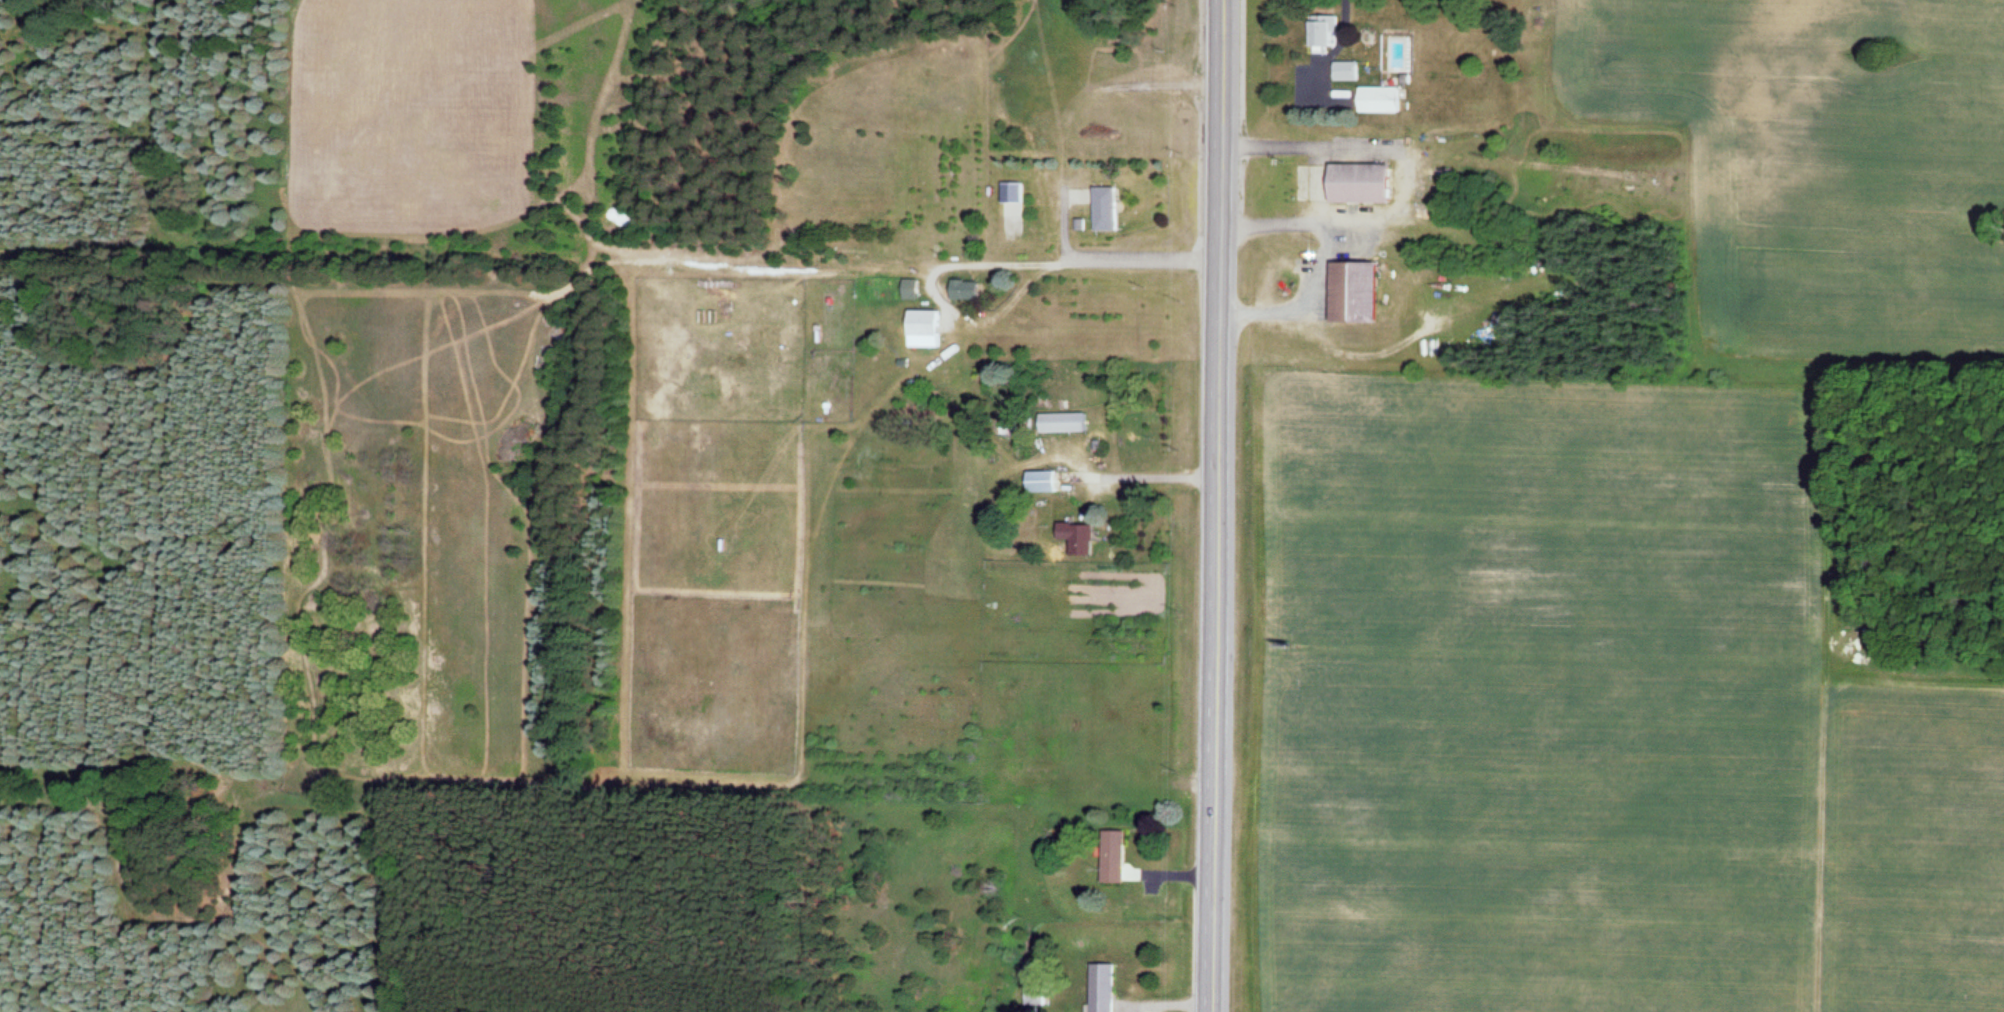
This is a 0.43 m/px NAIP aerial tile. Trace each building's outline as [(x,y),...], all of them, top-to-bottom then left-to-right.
[(1309,44),(1338,44),(1338,16),(1309,16),(1309,44)] [(1334,79),(1358,79),(1358,62),(1334,62),(1334,79)] [(1399,112),(1399,86),(1358,86),(1358,112),(1399,112)] [(1327,164),(1327,203),(1387,203),(1387,164),(1327,164)] [(1021,183),(1000,183),(1000,203),(1021,203),(1021,183)] [(1114,187),(1092,187),(1092,231),(1114,231),(1114,187)] [(1328,321),(1374,321),(1374,262),(1328,262),(1328,321)] [(949,300),(976,300),(976,282),(949,282),(949,300)] [(905,335),(938,335),(938,311),(905,311),(905,335)] [(1037,414),(1037,433),(1085,433),(1085,414),(1037,414)] [(999,434),(1014,433),(1013,422),(999,422),(999,434)] [(1025,472),(1025,492),(1053,493),(1053,472),(1025,472)] [(1091,556),(1091,524),(1061,524),(1061,556),(1091,556)] [(1122,831),(1100,831),(1100,884),(1122,884),(1122,831)] [(1112,964),(1088,964),(1088,1011),(1112,1011),(1112,964)]
